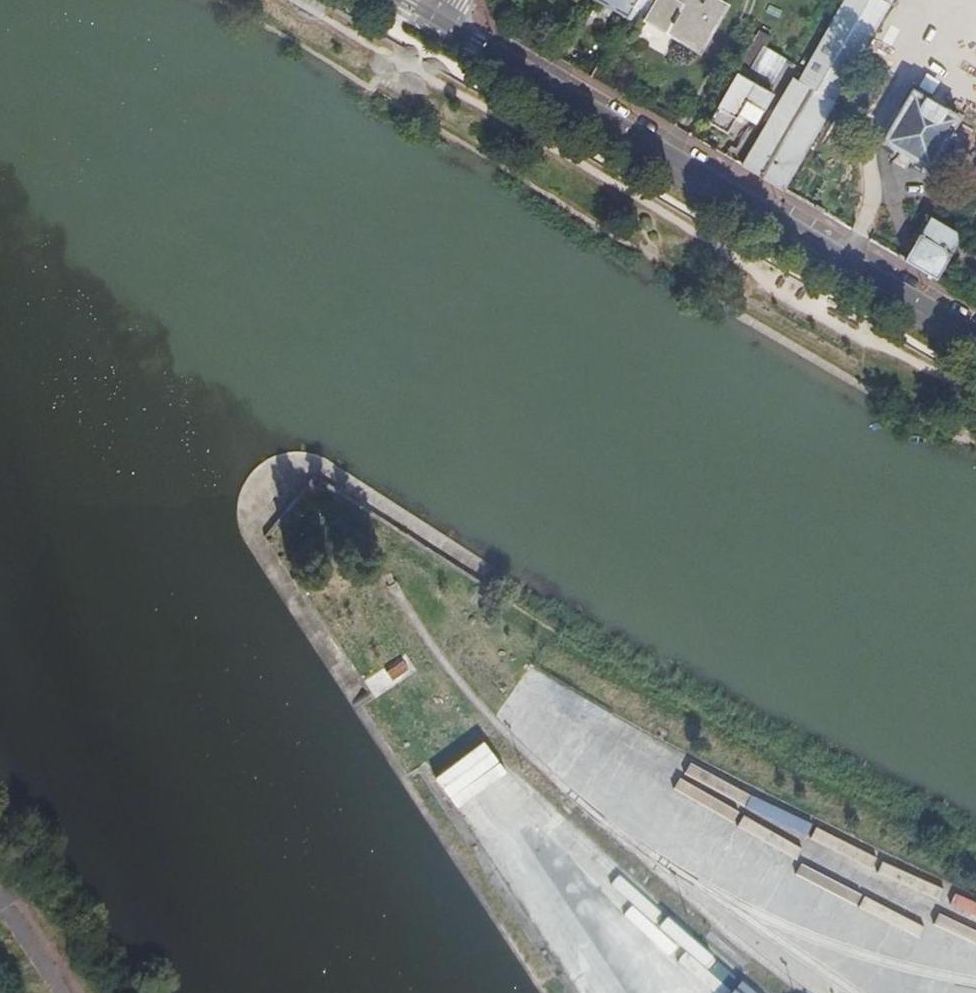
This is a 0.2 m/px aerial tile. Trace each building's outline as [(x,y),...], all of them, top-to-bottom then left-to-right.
[(635,0),(598,0),(626,17),(635,0)] [(715,0),(660,0),(648,20),(700,51),(726,6),(715,0)] [(895,0),(845,0),(798,82),(835,104),(895,0)] [(761,53),(752,48),(737,73),(747,79),(761,53)] [(747,79),(737,73),(709,122),(728,133),(739,115),(747,102),(764,112),(774,95),(747,79)] [(786,191),(835,104),(798,82),(793,80),(744,166),(786,191)] [(961,118),(913,90),(883,141),(930,170),(961,118)] [(756,124),(764,112),(747,102),(739,115),(756,124)] [(971,218),(975,210),(975,196),(972,194),(961,212),(971,218)] [(920,236),(905,261),(936,279),(961,236),(931,219),(921,236),(920,236)] [(363,681),(373,697),(413,671),(403,655),(363,681)] [(518,681),(514,692),(563,710),(567,699),(518,681)] [(429,779),(461,825),(510,790),(478,744),(429,779)] [(682,962),(711,990),(727,973),(699,945),(682,962)]
